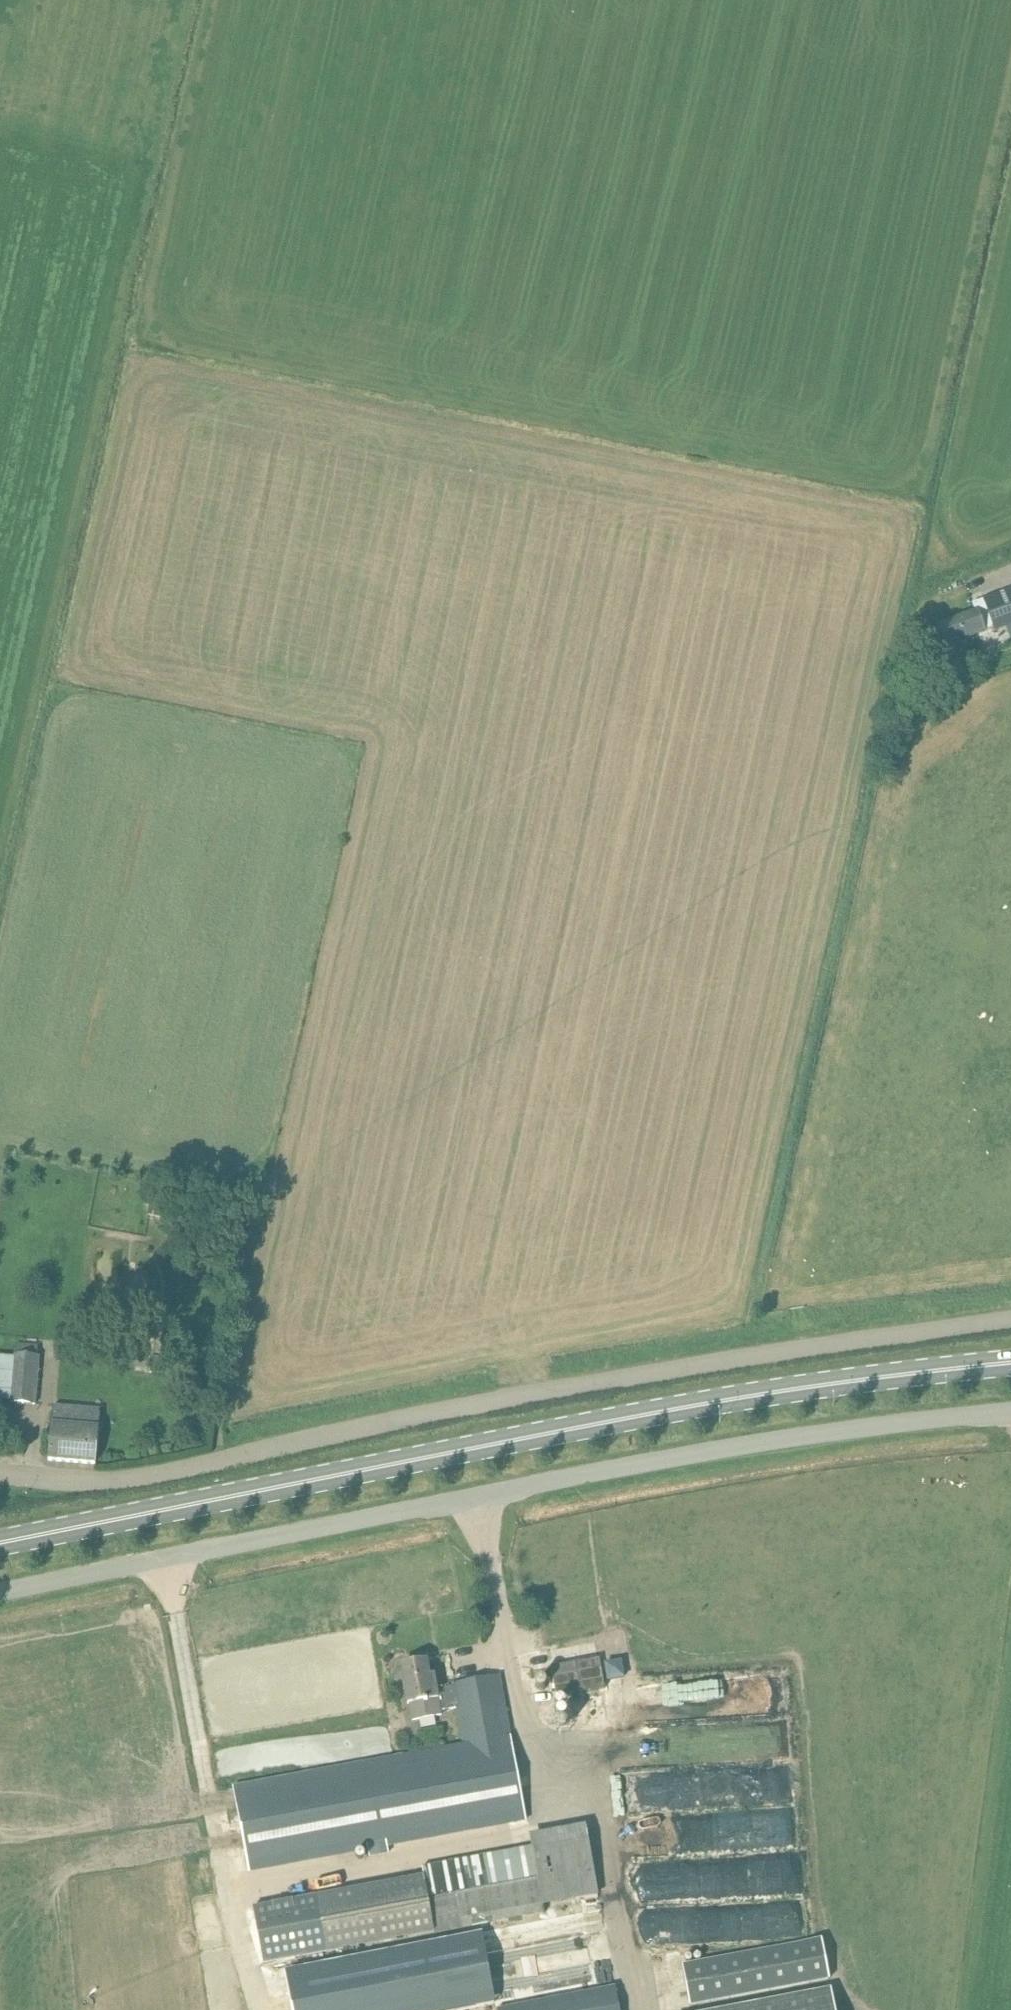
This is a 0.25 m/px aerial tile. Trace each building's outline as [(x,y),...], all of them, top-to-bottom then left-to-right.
[(984,600),(987,609),(995,631),(1010,625),(1010,590),(984,600)] [(941,625),(948,644),(983,632),(976,613),(941,625)] [(40,1356),(15,1354),(14,1357),(0,1356),(0,1401),(11,1402),(11,1403),(36,1405),(40,1356)] [(148,1374),(159,1374),(159,1357),(149,1356),(148,1374)] [(49,1460),(96,1464),(100,1411),(54,1407),(49,1460)] [(593,1658),(552,1666),(557,1696),(599,1688),(593,1658)] [(412,1720),(441,1714),(440,1711),(458,1708),(464,1744),(234,1788),(250,1874),(528,1822),(500,1676),(453,1685),(453,1687),(437,1690),(435,1676),(430,1677),(428,1661),(402,1666),(412,1720)] [(424,1875),(317,1895),(253,1907),(257,1928),(260,1942),(251,1944),(254,1961),(263,1959),(264,1964),(327,1952),(435,1932),(436,1934),(543,1914),(546,1928),(603,1917),(587,1825),(530,1835),(532,1846),(422,1867),(424,1875)] [(392,2009),(416,2009),(592,1975),(585,1935),(385,1974),(392,2009)] [(822,1939),(683,1966),(691,2007),(830,1980),(822,1939)] [(332,1987),(334,2000),(384,1993),(378,1953),(313,1963),(317,1989),(332,1987)] [(498,2009),(620,2009),(616,1985),(498,2009)] [(831,1989),(719,2009),(836,2009),(831,1989)]
